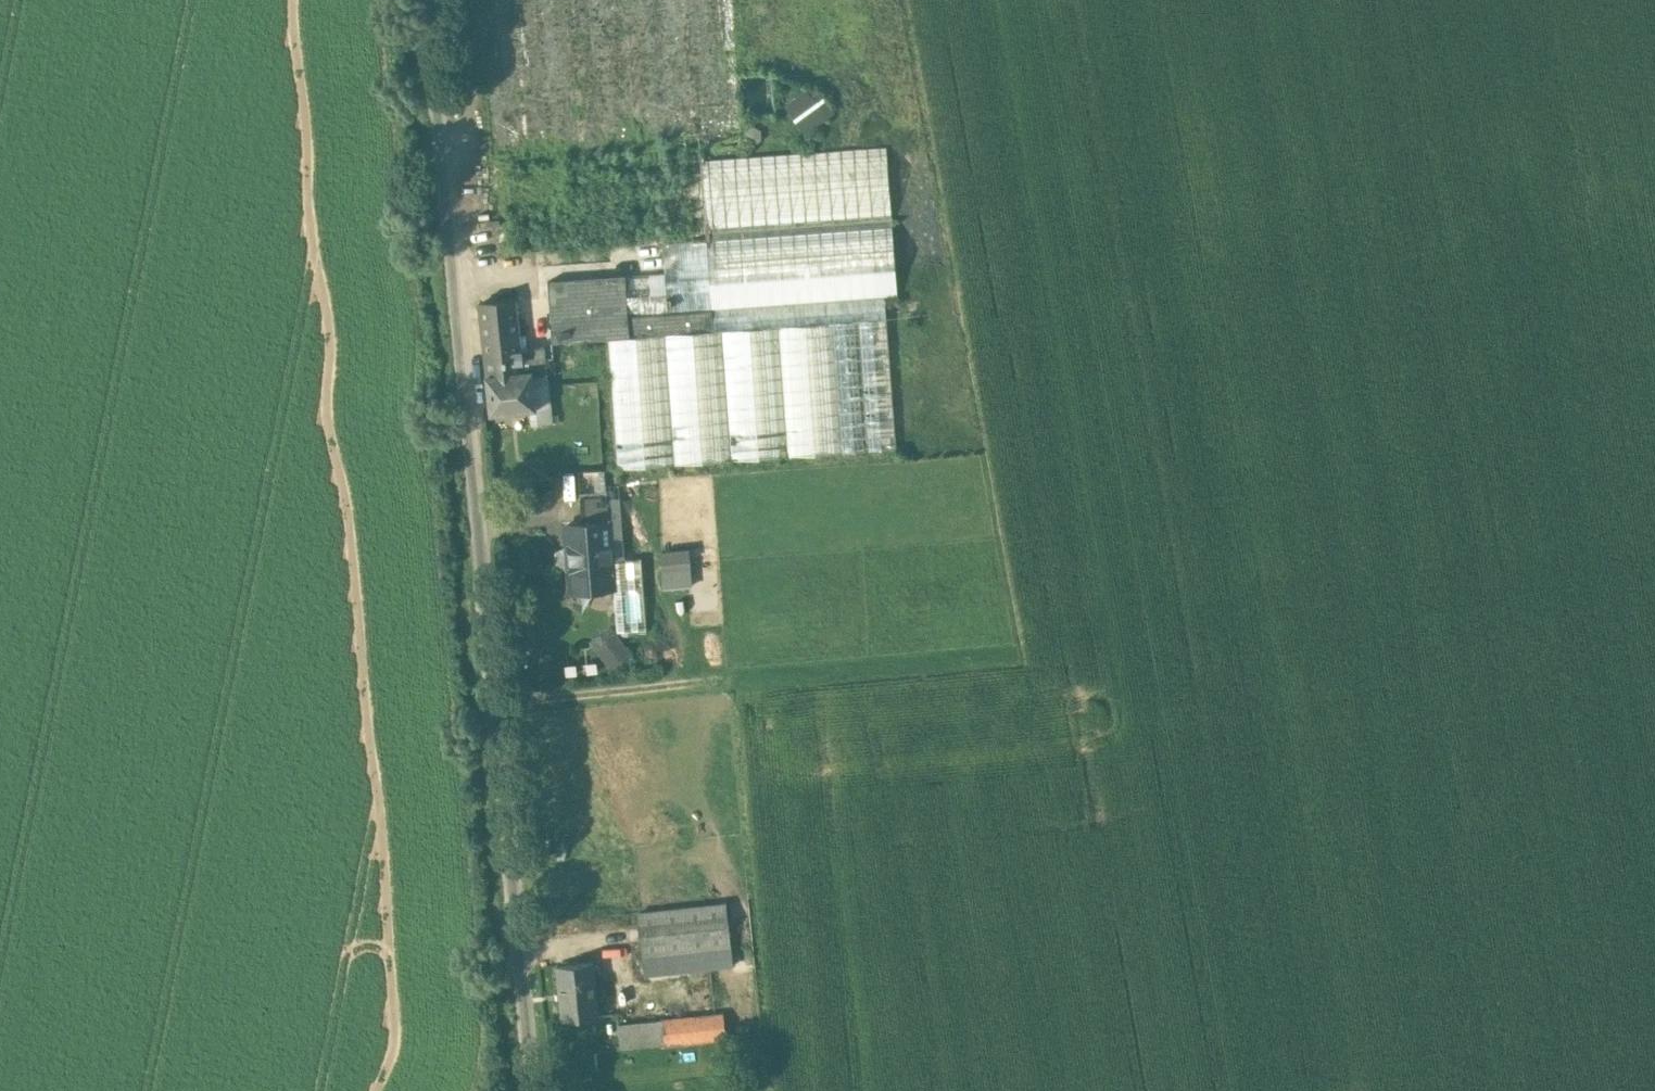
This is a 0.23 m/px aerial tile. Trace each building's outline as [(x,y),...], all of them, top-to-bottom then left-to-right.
[(497,243),(667,231),(670,262),(552,269),(564,466),(620,461),(627,549),(919,528),(915,451),(899,451),(886,290),(901,288),(889,138),(747,146),(738,0),(481,0),(497,243)] [(787,101),(805,132),(839,112),(821,81),(787,101)] [(520,293),(478,297),(488,409),(537,408),(535,365),(525,365),(520,293)] [(616,511),(567,514),(571,587),(619,586),(616,511)] [(664,549),(666,585),(696,584),(694,547),(664,549)] [(614,623),(592,639),(613,668),(636,651),(614,623)] [(726,901),(637,911),(644,975),(734,965),(726,901)] [(593,961),(555,965),(561,1019),(599,1015),(593,961)] [(726,1039),(724,1012),(617,1022),(619,1048),(726,1039)]
